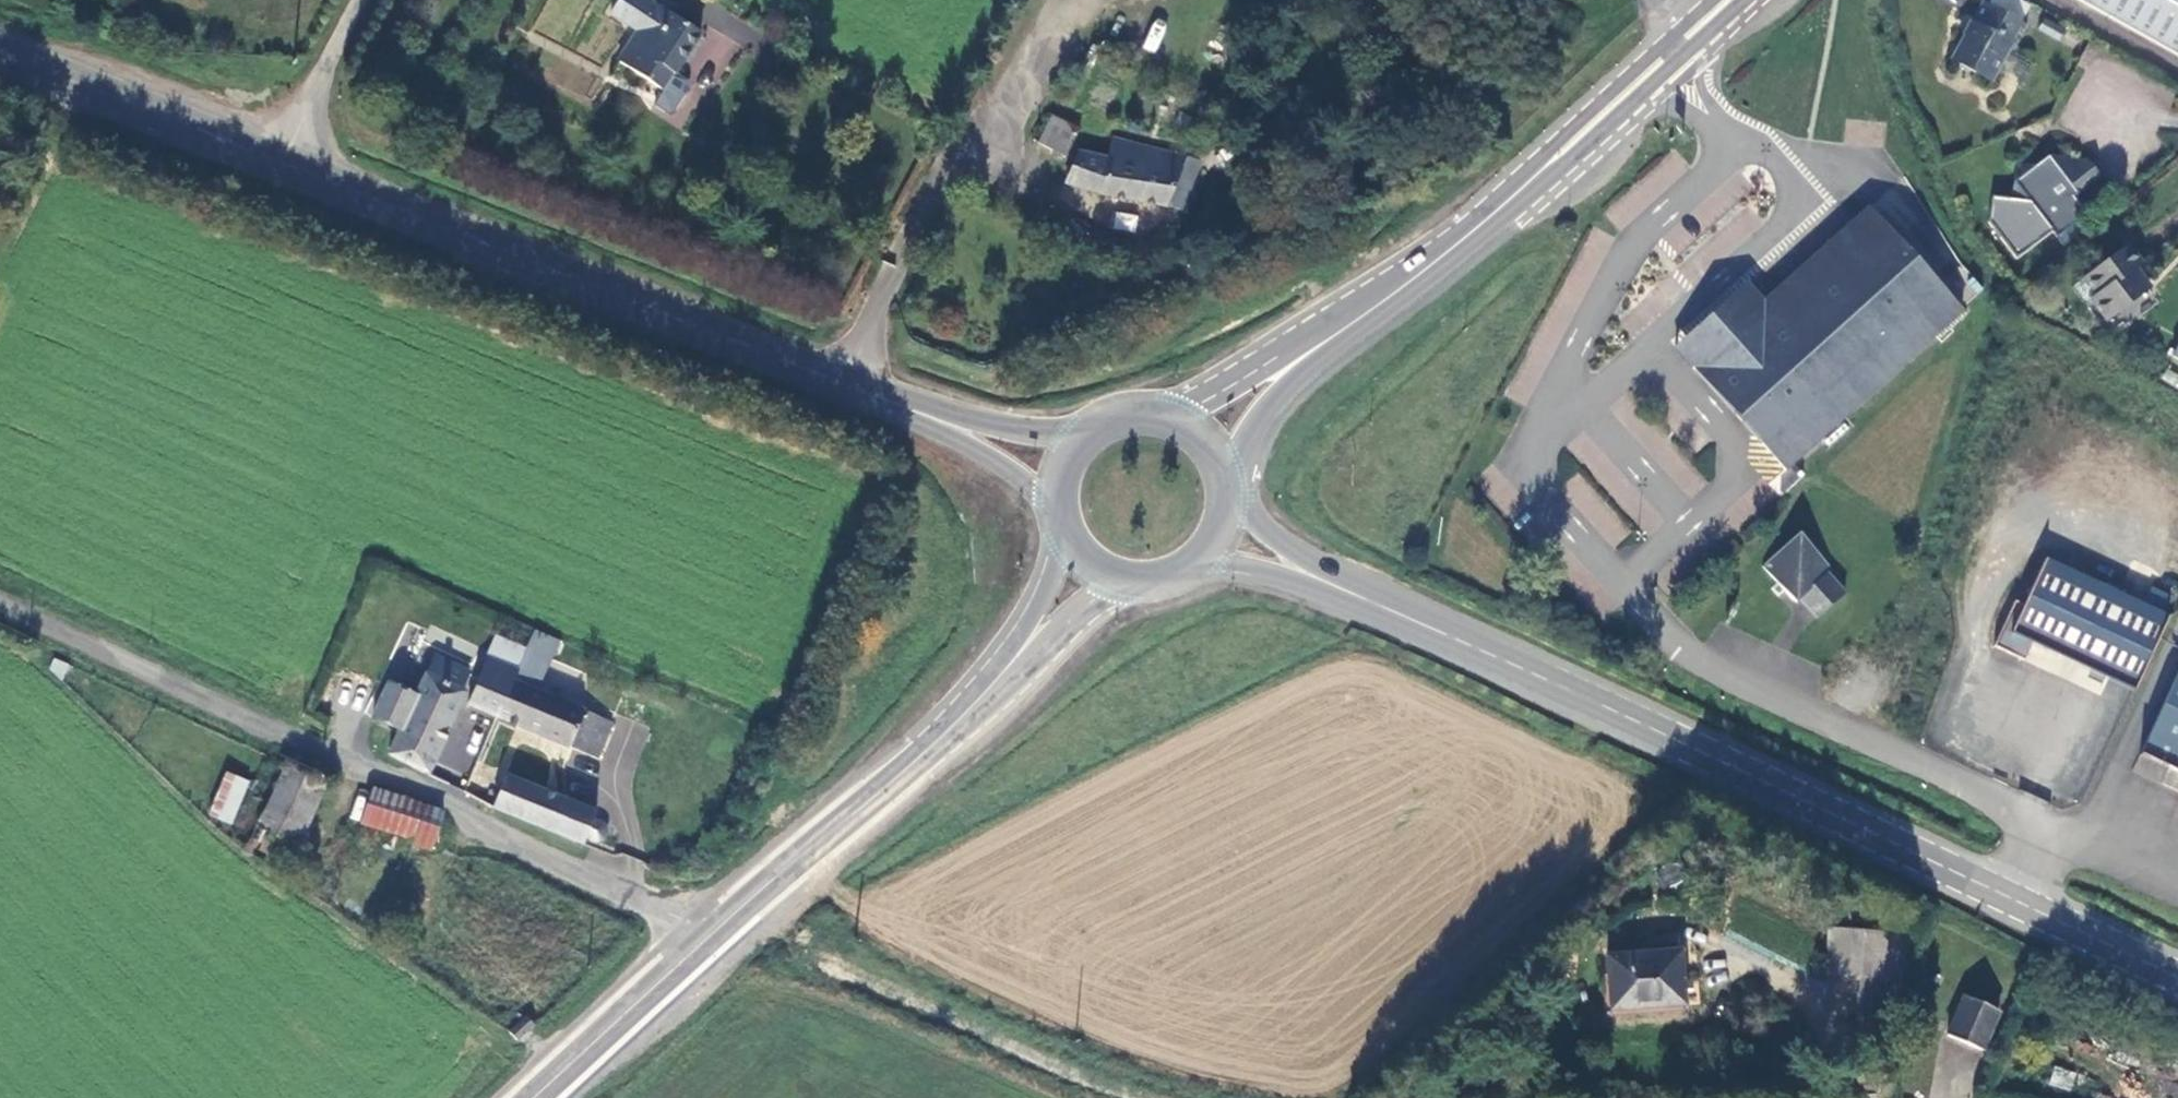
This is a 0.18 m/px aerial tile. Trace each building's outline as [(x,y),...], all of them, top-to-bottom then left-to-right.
[(635,0),(618,0),(606,19),(634,37),(616,66),(660,95),(695,38),(635,0)] [(2153,0),(2078,0),(2135,32),(2153,0)] [(2135,32),(2177,55),(2177,0),(2153,0),(2135,32)] [(1983,2),(1950,61),(1990,83),(2012,47),(2015,48),(2027,26),(1983,2)] [(1055,116),(1041,143),(1066,156),(1080,130),(1055,116)] [(1187,158),(1116,140),(1111,156),(1084,152),(1070,185),(1110,198),(1165,206),(1187,158)] [(2054,237),(2087,213),(2074,197),(2100,177),(2086,159),(2048,156),(2034,165),(2017,165),(2011,198),(1993,198),(1989,222),(2015,256),(2049,232),(2054,237)] [(1201,163),(1187,158),(1165,206),(1182,210),(1201,163)] [(1112,227),(1135,231),(1138,215),(1115,211),(1112,227)] [(1696,367),(1784,474),(1961,318),(1869,214),(1768,304),(1698,365),(1696,367)] [(2127,247),(2073,287),(2085,303),(2091,299),(2108,320),(2149,289),(2140,278),(2147,273),(2127,247)] [(1681,346),(1698,365),(1768,304),(1750,284),(1699,330),(1681,346)] [(1603,534),(1614,546),(1629,531),(1618,520),(1603,534)] [(1796,540),(1758,570),(1793,611),(1796,606),(1812,624),(1843,600),(1828,582),(1831,579),(1796,540)] [(2015,601),(1994,647),(2025,662),(2034,645),(2133,692),(2171,617),(2048,561),(2026,607),(2015,601)] [(399,733),(388,757),(428,777),(465,696),(461,694),(468,679),(434,663),(417,700),(386,687),(372,721),(399,733)] [(471,706),(496,718),(515,676),(489,664),(471,706)] [(496,718),(594,762),(609,728),(515,685),(519,677),(515,676),(496,718)] [(2141,757),(2177,774),(2177,677),(2141,757)] [(439,760),(466,771),(479,741),(452,730),(439,760)] [(506,767),(489,807),(579,852),(585,841),(592,842),(599,841),(604,836),(606,831),(605,825),(602,821),(598,818),(601,809),(585,801),(581,810),(529,787),(533,779),(506,767)] [(233,824),(250,779),(225,769),(208,814),(233,824)] [(322,792),(283,773),(246,852),(285,870),(322,792)] [(429,849),(439,815),(372,792),(362,825),(410,841),(409,843),(429,849)] [(1824,974),(1859,976),(1862,934),(1827,932),(1824,974)] [(1893,936),(1862,934),(1859,976),(1858,994),(1889,996),(1890,977),(1893,936)] [(1906,937),(1893,936),(1890,977),(1903,977),(1906,937)] [(1680,953),(1606,958),(1610,1014),(1684,1007),(1680,953)] [(1888,1009),(1889,996),(1858,994),(1857,1007),(1888,1009)] [(1968,994),(1948,1032),(1981,1050),(2001,1011),(1968,994)] [(517,1041),(532,1027),(525,1018),(509,1032),(517,1041)]
